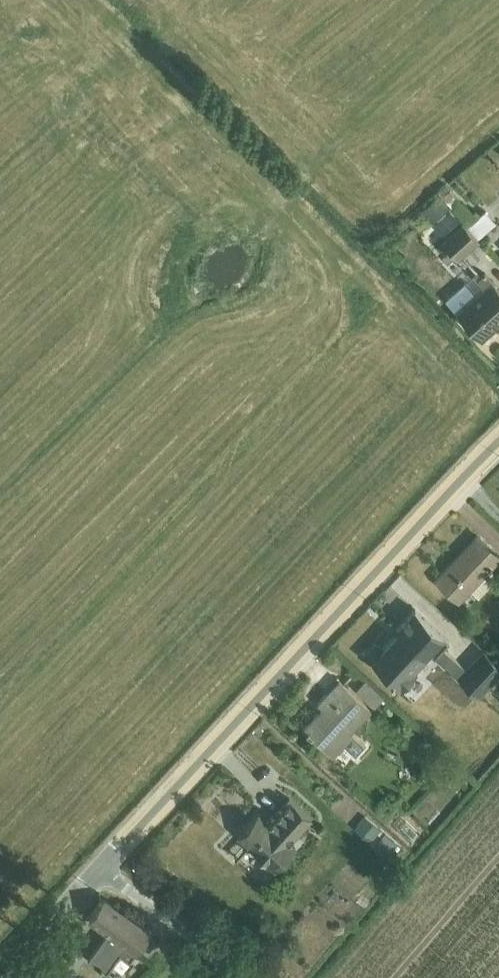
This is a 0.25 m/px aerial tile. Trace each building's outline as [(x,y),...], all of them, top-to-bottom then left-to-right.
[(463,219),(472,212),(446,183),(438,190),(463,219)] [(436,192),(422,204),(425,207),(422,210),(433,222),(450,207),(436,192)] [(472,212),(463,219),(478,237),(496,221),(485,209),(481,213),(477,208),(472,212)] [(462,220),(441,239),(458,258),(479,240),(462,220)] [(446,298),(481,338),(498,322),(498,286),(485,270),(481,273),(477,269),(446,298)] [(436,577),(460,600),(471,589),(479,596),(492,582),(485,574),(498,560),(498,554),(477,534),(436,577)] [(366,653),(400,686),(403,683),(409,684),(415,677),(414,671),(432,652),(478,695),(498,673),(498,663),(483,648),(465,667),(442,645),(448,638),(415,607),(396,628),(399,630),(382,648),(376,642),(366,653)] [(317,710),(303,726),(333,755),(344,744),(355,754),(365,743),(351,730),(371,708),(339,678),(317,702),(323,707),(319,711),(317,710)] [(365,678),(355,689),(375,706),(384,695),(365,678)] [(259,810),(238,834),(275,868),(293,848),(288,843),(312,817),(288,795),(267,818),(259,810)] [(365,816),(354,828),(369,841),(380,828),(365,816)] [(384,832),(374,845),(386,855),(396,842),(384,832)] [(108,929),(88,958),(107,971),(120,953),(130,959),(150,930),(103,897),(89,915),(108,929)]
